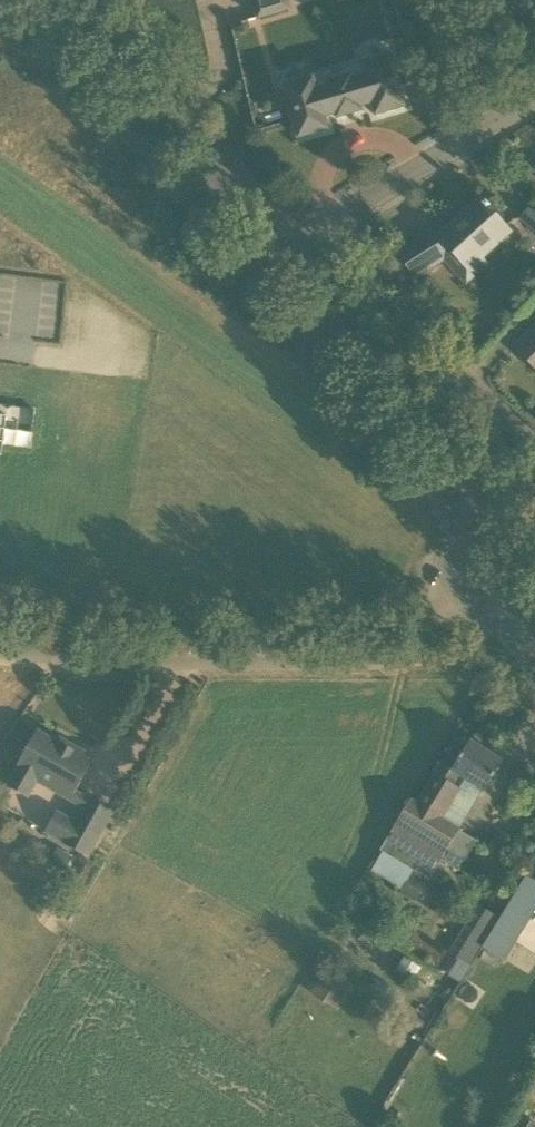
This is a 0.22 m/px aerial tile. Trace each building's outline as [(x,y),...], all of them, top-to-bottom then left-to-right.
[(293,8),(291,0),(252,0),(258,19),(293,8)] [(284,87),(294,121),(299,138),(329,129),(325,117),(336,113),(338,118),(363,110),(361,106),(372,103),(376,115),(406,106),(400,85),(392,55),(361,64),(365,77),(354,80),(353,75),(328,83),(329,87),(318,90),(314,78),(284,87)] [(485,203),(481,198),(461,217),(464,221),(444,240),(435,230),(401,252),(416,276),(444,258),(462,276),(482,258),(478,253),(506,227),(489,207),(491,206),(486,201),(485,203)] [(515,347),(534,367),(534,326),(515,347)] [(71,749),(38,730),(17,768),(18,768),(8,785),(29,797),(38,782),(71,801),(77,790),(92,761),(87,758),(86,753),(76,748),(71,749)] [(503,761),(470,741),(463,752),(453,746),(443,762),(441,761),(417,801),(412,798),(381,850),(415,871),(429,879),(442,859),(459,870),(477,840),(460,830),(461,828),(444,818),(467,780),(485,791),(503,761)] [(84,808),(90,797),(77,790),(71,801),(84,808)] [(88,855),(114,810),(90,797),(84,808),(77,821),(57,810),(46,830),(65,841),(64,842),(88,855)] [(509,904),(500,918),(483,947),(504,959),(534,909),(534,862),(509,904)] [(416,873),(404,892),(420,902),(432,883),(416,873)] [(482,945),(499,917),(492,913),(478,904),(449,952),(469,965),(482,945)] [(404,956),(397,968),(413,978),(421,966),(404,956)]
